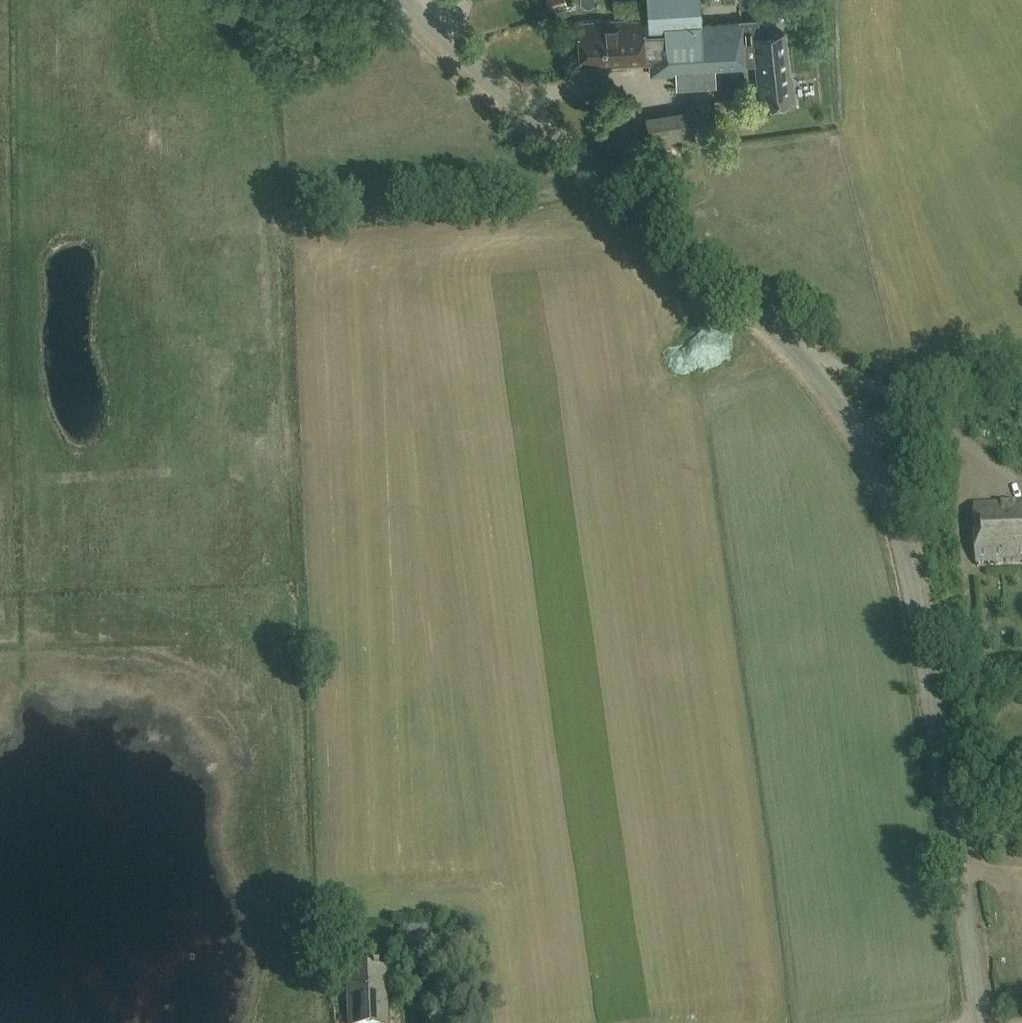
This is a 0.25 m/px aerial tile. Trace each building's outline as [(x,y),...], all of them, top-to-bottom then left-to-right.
[(701,23),(699,0),(647,0),(649,31),(660,30),(701,28),(701,23)] [(753,36),(758,35),(758,19),(740,20),(740,21),(701,23),(701,28),(703,69),(746,66),(746,65),(756,64),(753,36)] [(661,57),(660,30),(649,31),(639,31),(639,21),(597,23),(598,26),(576,28),(578,62),(606,61),(606,64),(625,63),(625,59),(661,57)] [(701,28),(660,30),(661,57),(664,57),(665,67),(676,66),(677,87),(701,86),(700,69),(703,69),(701,28)] [(784,32),(758,35),(753,36),(756,64),(760,105),(794,101),(792,78),(789,78),(784,32)] [(651,159),(687,157),(685,112),(649,113),(651,159)] [(977,564),(1021,562),(1021,503),(974,505),(977,564)] [(385,969),(349,970),(350,1022),(386,1022),(385,969)]
